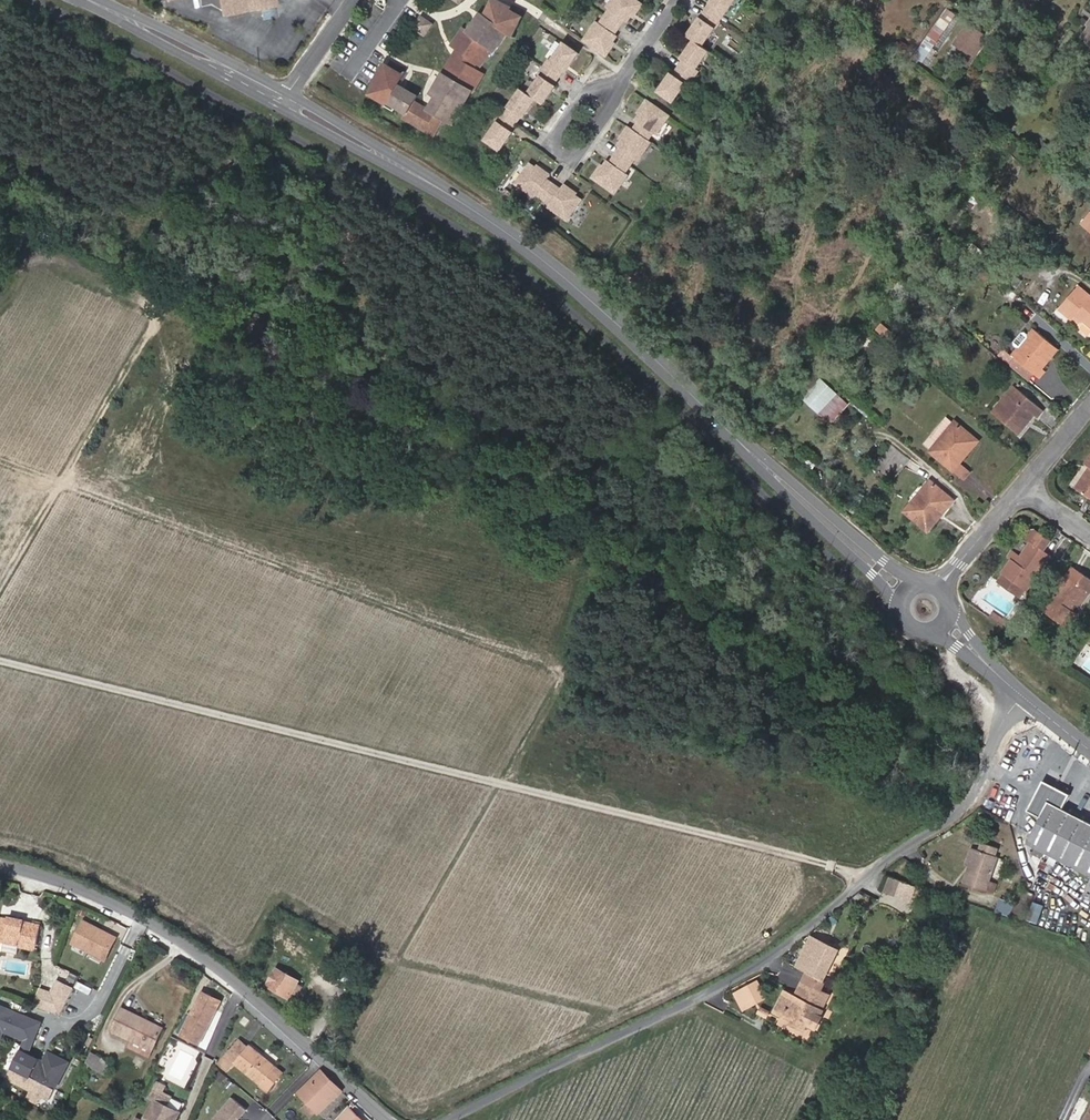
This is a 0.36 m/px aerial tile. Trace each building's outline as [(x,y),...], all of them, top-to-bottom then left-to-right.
[(198,4),(207,2),(218,8),(219,12),(260,5),(259,0),(198,0),(198,4)] [(641,13),(647,5),(639,0),(617,0),(611,8),(614,10),(609,18),(624,28),(628,22),(631,24),(634,18),(639,12),(641,13)] [(724,21),(739,0),(721,0),(718,5),(716,3),(710,11),(724,21)] [(461,28),(449,45),(475,63),(486,46),(490,49),(493,51),(506,33),(511,36),(517,24),(512,21),(515,14),(491,1),(483,16),(479,13),(476,17),(480,20),(470,34),(466,31),(461,28)] [(946,9),(912,59),(921,65),(955,15),(946,9)] [(697,40),(706,47),(724,21),(710,11),(705,19),(707,20),(703,25),(701,23),(692,36),(697,40)] [(521,16),(515,14),(512,21),(517,24),(521,16)] [(429,24),(419,17),(412,27),(422,35),(429,24)] [(476,17),(466,31),(470,34),(480,20),(476,17)] [(624,28),(609,18),(604,25),(601,24),(588,42),(599,49),(611,58),(616,50),(614,48),(618,41),(622,36),(620,35),(624,28)] [(968,24),(964,30),(980,41),(984,35),(968,24)] [(980,41),(964,30),(948,53),(967,66),(983,43),(980,41)] [(893,48),(903,54),(910,45),(899,38),(893,48)] [(691,53),(686,60),(680,67),(697,79),(703,71),(700,69),(713,51),(706,47),(697,40),(689,51),(691,53)] [(564,43),(552,60),(549,58),(543,66),(560,78),(565,71),(570,64),(572,65),(580,54),(564,43)] [(486,46),(475,63),(479,65),(490,49),(486,46)] [(402,75),(385,65),(368,94),(385,104),(385,102),(405,113),(402,118),(431,135),(440,118),(451,124),(470,91),(467,89),(477,71),(451,56),(438,77),(444,80),(434,96),(440,99),(437,104),(432,101),(427,109),(412,101),(416,96),(396,84),(402,75)] [(560,78),(543,66),(538,73),(541,75),(528,94),(538,100),(544,105),(552,93),(550,92),(555,85),(560,78)] [(671,81),(669,79),(661,90),(677,102),(689,84),(692,86),(697,79),(680,67),(676,74),(671,81)] [(482,74),(477,71),(467,89),(470,91),(472,92),(482,74)] [(444,80),(438,77),(429,93),(434,96),(444,80)] [(538,100),(528,94),(522,89),(509,107),(506,105),(501,113),(517,125),(523,117),(527,110),(530,112),(538,100)] [(666,112),(651,101),(646,108),(648,110),(645,115),(639,122),(641,123),(636,129),(652,140),(657,134),(660,136),(673,117),(666,112)] [(517,125),(501,113),(496,120),(499,122),(486,141),(502,152),(510,140),(508,139),(513,132),(517,125)] [(630,136),(625,143),(621,148),(623,150),(619,156),(634,167),(639,159),(642,161),(655,142),(652,140),(636,129),(633,127),(627,135),(630,136)] [(604,173),(601,171),(596,179),(618,195),(631,176),(628,174),(634,167),(619,156),(614,162),(612,160),(609,166),(604,173)] [(544,172),(537,167),(533,164),(517,186),(537,200),(539,197),(545,202),(557,185),(550,180),(553,176),(546,170),(544,172)] [(557,185),(545,202),(551,205),(549,208),(568,222),(584,201),(580,198),(573,193),(575,191),(567,185),(564,190),(557,185)] [(977,238),(968,249),(972,252),(982,241),(977,238)] [(1035,264),(1041,256),(1024,241),(1017,249),(1035,264)] [(986,246),(977,257),(983,262),(991,251),(986,246)] [(902,280),(894,288),(900,293),(907,284),(902,280)] [(1059,307),(1073,319),(1076,315),(1082,319),(1078,324),(1078,327),(1088,335),(1089,335),(1089,295),(1078,285),(1059,307)] [(937,303),(945,310),(949,305),(940,298),(937,303)] [(877,329),(886,337),(892,330),(883,322),(877,329)] [(1042,368),(1057,349),(1034,331),(1028,338),(1024,334),(1020,334),(1013,343),(1013,346),(1018,350),(1014,355),(1015,356),(1013,358),(1008,364),(1021,375),(1028,366),(1036,372),(1040,376),(1045,370),(1042,368)] [(862,334),(854,345),(862,352),(871,341),(862,334)] [(1001,358),(1008,364),(1013,358),(1006,352),(1001,358)] [(1029,381),(1036,372),(1028,366),(1021,375),(1029,381)] [(838,392),(822,377),(803,397),(819,412),(838,392)] [(1015,386),(993,411),(997,414),(1019,389),(1015,386)] [(1019,389),(997,414),(1020,433),(1035,415),(1038,417),(1044,410),(1019,389)] [(963,479),(969,471),(959,463),(978,439),(955,420),(953,423),(945,417),(923,443),(931,449),(930,451),(963,479)] [(875,467),(891,480),(908,459),(891,446),(875,467)] [(1077,487),(1089,496),(1089,467),(1086,473),(1077,487)] [(1074,486),(1077,487),(1086,473),(1084,471),(1074,486)] [(930,489),(914,509),(909,505),(905,511),(928,531),(954,500),(931,480),(926,485),(930,489)] [(909,505),(914,509),(930,489),(926,485),(909,505)] [(1031,542),(1021,555),(1017,562),(1012,559),(1003,572),(1004,573),(997,583),(1019,598),(1026,589),(1027,589),(1050,556),(1044,551),(1050,542),(1034,531),(1028,540),(1031,542)] [(1018,553),(1021,555),(1031,542),(1028,540),(1018,553)] [(1089,590),(1089,579),(1074,568),(1045,609),(1070,626),(1078,614),(1074,611),(1079,604),(1089,589),(1089,590)] [(1079,604),(1082,606),(1089,594),(1089,590),(1089,589),(1079,604)] [(1009,622),(1015,626),(1024,613),(1018,609),(1009,622)] [(989,617),(995,621),(999,615),(993,611),(989,617)] [(1015,626),(1009,622),(999,615),(995,621),(1011,631),(1015,626)] [(1064,809),(1072,795),(1044,780),(1028,810),(1041,817),(1027,844),(1038,849),(1034,855),(1041,859),(1045,853),(1089,877),(1089,823),(1064,809)] [(977,849),(971,867),(965,883),(987,891),(990,881),(998,857),(995,856),(997,848),(983,843),(980,851),(977,849)] [(977,849),(971,847),(965,865),(971,867),(977,849)] [(990,881),(987,891),(994,893),(998,883),(990,881)] [(921,904),(928,889),(917,886),(910,899),(921,904)] [(1013,917),(1024,921),(1033,895),(1024,891),(1013,917)] [(0,916),(0,949),(19,953),(20,946),(36,949),(41,925),(25,922),(25,920),(9,917),(9,918),(0,916)] [(85,922),(74,943),(105,958),(106,956),(113,960),(122,942),(115,938),(116,937),(85,922)] [(808,973),(824,980),(838,950),(812,937),(798,967),(808,973)] [(276,967),(265,986),(289,1000),(300,981),(276,967)] [(824,980),(808,973),(801,986),(827,999),(829,995),(819,990),(824,980)] [(40,993),(34,1009),(59,1019),(76,986),(60,978),(51,997),(40,993)] [(751,1005),(767,999),(759,983),(747,989),(752,999),(750,1004),(751,1005)] [(827,999),(801,986),(796,996),(792,994),(790,999),(783,995),(775,1012),(782,1016),(790,1020),(789,1023),(805,1030),(808,1024),(816,1028),(822,1016),(820,1015),(827,999)] [(345,1003),(361,1002),(360,989),(345,989),(345,1003)] [(745,1006),(750,1004),(752,999),(747,989),(737,994),(742,1005),(745,1006)] [(192,1015),(183,1034),(201,1042),(221,1000),(203,992),(200,997),(195,1009),(192,1015)] [(189,1006),(195,1009),(200,997),(194,994),(189,1006)] [(751,1005),(750,1004),(745,1006),(746,1007),(748,1008),(767,999),(751,1005)] [(0,1007),(0,1041),(4,1031),(27,1040),(33,1042),(41,1022),(0,1007)] [(163,1028),(122,1008),(111,1030),(133,1040),(130,1046),(150,1056),(163,1028)] [(758,1013),(767,1018),(770,1012),(761,1008),(758,1013)] [(183,1034),(192,1015),(188,1013),(178,1031),(183,1034)] [(790,1020),(782,1016),(778,1023),(786,1027),(789,1023),(790,1020)] [(268,1077),(273,1069),(275,1067),(250,1045),(250,1046),(240,1038),(219,1062),(229,1071),(235,1063),(270,1091),(276,1084),(268,1077)] [(27,1040),(23,1051),(29,1054),(33,1042),(27,1040)] [(29,1054),(23,1051),(9,1080),(33,1090),(30,1097),(41,1102),(44,1096),(52,1099),(70,1061),(50,1052),(45,1062),(43,1066),(38,1064),(40,1059),(29,1054)] [(111,1062),(97,1055),(91,1066),(105,1073),(111,1062)] [(323,1068),(298,1093),(306,1100),(320,1114),(344,1090),(323,1068)] [(281,1077),(273,1069),(268,1077),(276,1084),(281,1077)] [(151,1095),(157,1098),(147,1119),(146,1119),(173,1119),(174,1117),(177,1119),(181,1112),(168,1105),(172,1096),(163,1092),(166,1086),(157,1082),(151,1095)] [(233,1096),(212,1119),(235,1119),(246,1108),(233,1096)] [(262,1105),(267,1109),(271,1104),(267,1100),(262,1105)] [(306,1100),(294,1113),(301,1119),(313,1119),(320,1114),(306,1100)] [(353,1109),(358,1104),(355,1100),(335,1119),(364,1119),(353,1109)] [(34,1103),(28,1116),(37,1119),(52,1119),(55,1114),(34,1103)]
